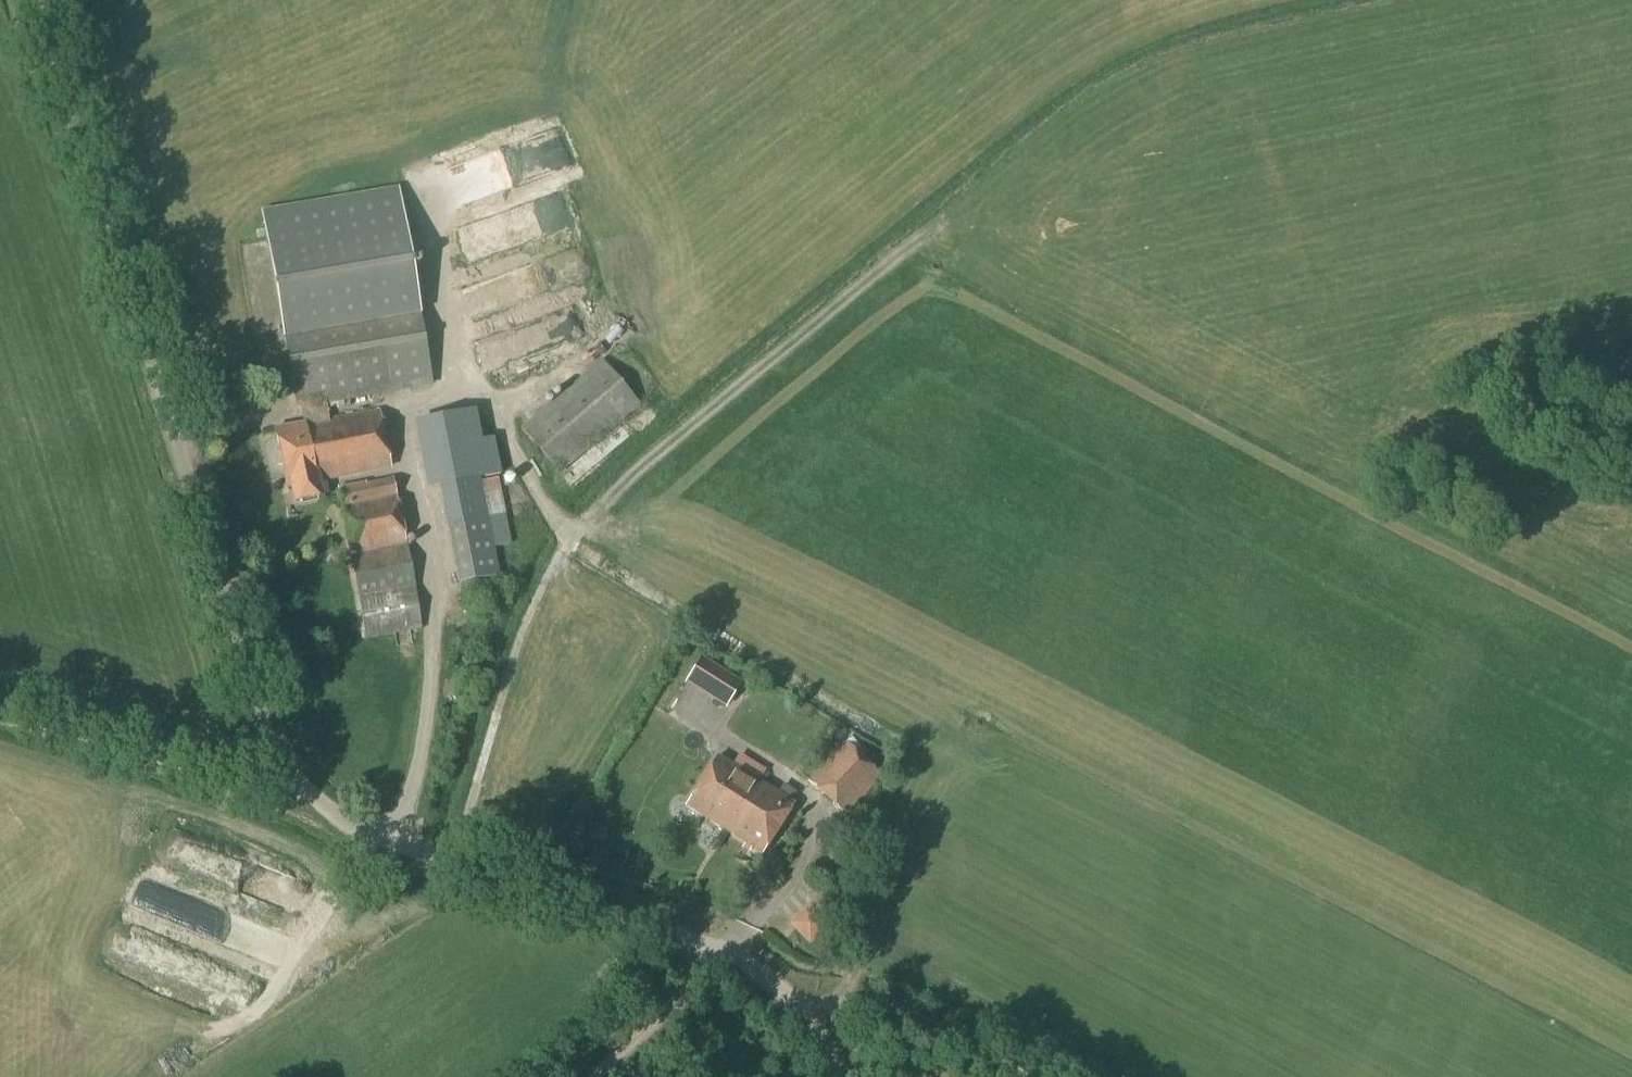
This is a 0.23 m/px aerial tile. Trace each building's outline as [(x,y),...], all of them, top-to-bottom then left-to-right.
[(328,419),(325,405),(393,393),(433,386),(417,294),(398,187),(260,211),(279,318),(295,409),(299,409),(302,424),(274,430),(286,488),(289,487),(292,503),(321,497),(318,483),(390,468),(378,410),(328,419)] [(558,475),(640,406),(600,360),(519,429),(558,475)] [(432,452),(479,443),(473,413),(426,422),(432,452)] [(497,476),(438,488),(446,525),(458,585),(498,577),(500,577),(494,548),(488,518),(505,515),(497,476)] [(364,639),(421,629),(414,588),(405,545),(391,479),(336,490),(357,598),(364,639)] [(725,709),(741,682),(701,657),(684,684),(725,709)] [(844,817),(880,778),(842,741),(805,780),(844,817)] [(720,829),(752,779),(717,757),(685,807),(720,829)] [(760,854),(792,804),(752,779),(720,829),(760,854)] [(849,904),(830,885),(824,891),(822,890),(787,924),(808,946),(844,912),(842,910),(849,904)]
